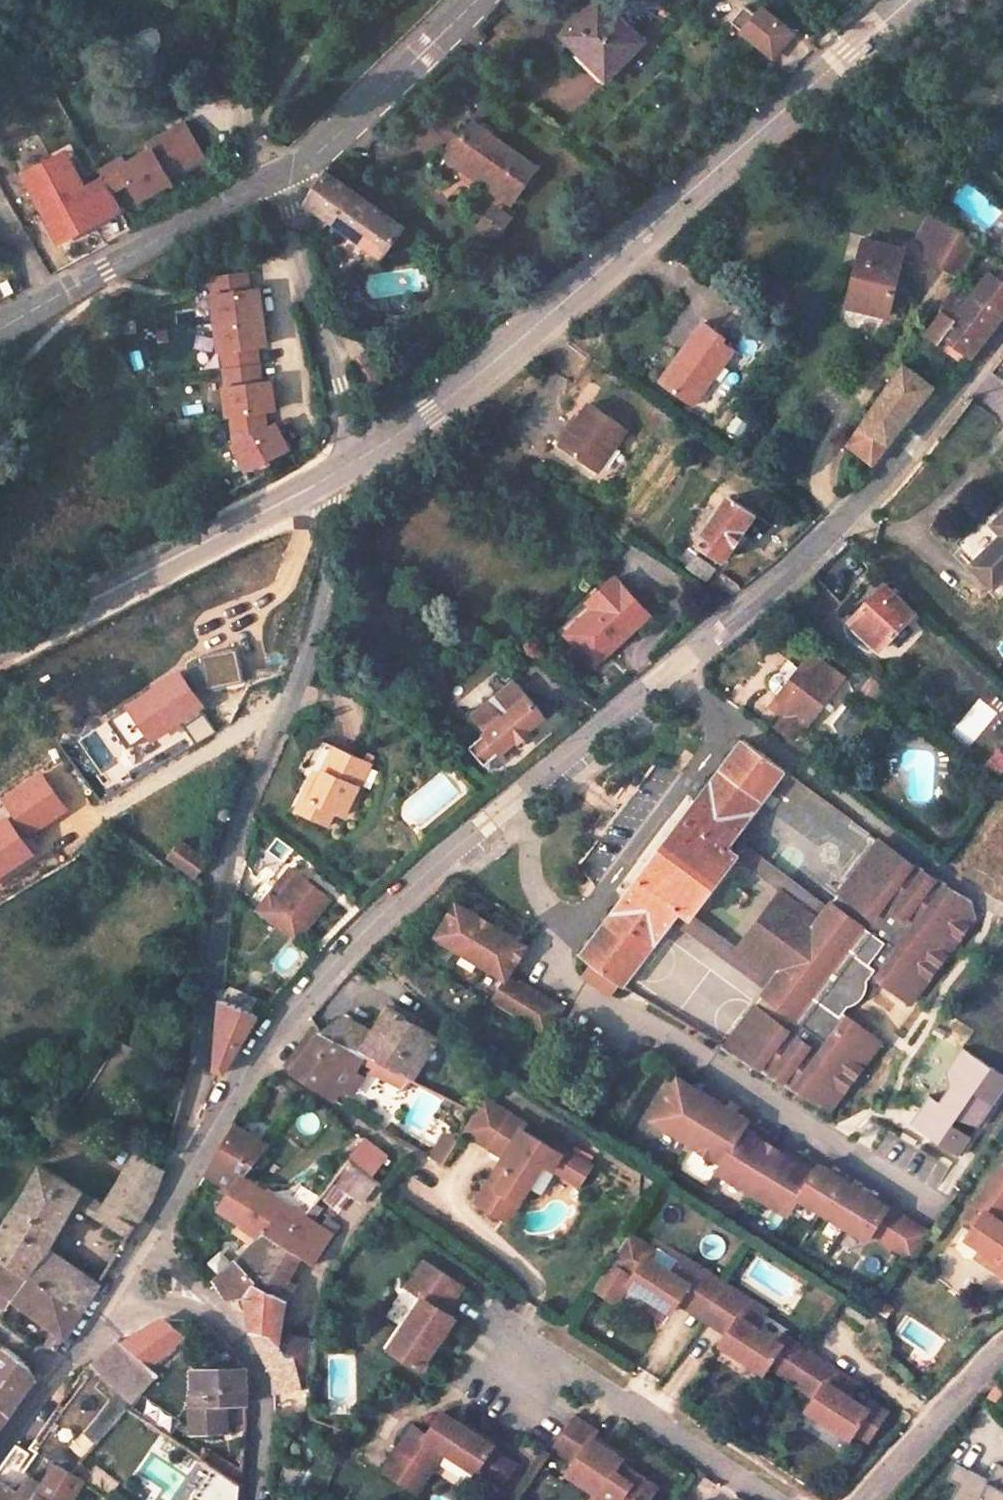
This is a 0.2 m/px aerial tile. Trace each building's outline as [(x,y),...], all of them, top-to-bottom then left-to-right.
[(599,0),(597,0),(562,33),(578,50),(583,45),(608,72),(639,41),(599,0)] [(663,0),(662,0),(655,8),(667,18),(674,10),(663,0)] [(740,31),(753,15),(742,6),(729,22),(740,31)] [(753,15),(740,31),(771,57),(791,33),(760,7),(753,15)] [(608,72),(583,45),(578,50),(603,77),(608,72)] [(232,92),(230,69),(218,69),(221,91),(232,92)] [(166,175),(202,155),(183,121),(146,142),(149,148),(118,166),(126,180),(136,199),(169,180),(166,175)] [(534,169),(472,123),(449,154),(511,200),(534,169)] [(63,151),(20,173),(56,240),(117,208),(108,190),(100,177),(82,187),(63,151)] [(96,170),(100,177),(108,190),(126,180),(118,166),(114,160),(96,170)] [(403,227),(324,171),(308,202),(381,255),(403,227)] [(489,201),(476,218),(492,231),(505,214),(489,201)] [(979,246),(946,219),(925,256),(962,276),(979,246)] [(902,251),(865,241),(851,295),(873,301),(871,309),(886,313),(902,251)] [(243,288),(241,270),(213,273),(215,291),(243,288)] [(953,291),(926,333),(938,343),(943,336),(970,356),(1002,311),(1002,283),(989,274),(968,302),(953,291)] [(266,343),(260,286),(243,288),(215,291),(213,291),(219,348),(222,347),(249,345),(266,343)] [(724,338),(704,324),(661,382),(682,397),(690,384),(703,394),(734,352),(721,342),(724,338)] [(249,345),(222,347),(226,384),(253,381),(249,345)] [(933,385),(906,364),(850,445),(871,464),(873,462),(933,385)] [(226,384),(224,384),(227,413),(230,413),(255,409),(273,407),(269,379),(253,381),(226,384)] [(703,394),(690,384),(682,397),(694,405),(703,394)] [(628,429),(592,402),(562,443),(599,469),(628,429)] [(255,409),(230,413),(235,441),(257,429),(255,409)] [(286,446),(272,421),(257,429),(235,441),(232,443),(246,468),(286,446)] [(754,513),(730,496),(699,541),(723,558),(754,513)] [(992,525),(1002,534),(971,565),(992,587),(1002,576),(1002,515),(992,525)] [(692,552),(686,547),(677,557),(684,562),(692,552)] [(716,569),(697,554),(687,567),(707,581),(716,569)] [(649,615),(615,576),(588,602),(596,610),(568,635),(595,665),(649,615)] [(913,612),(884,586),(850,623),(879,649),(913,612)] [(596,610),(588,602),(560,626),(568,635),(596,610)] [(238,648),(203,655),(209,689),(245,682),(238,648)] [(779,696),(775,702),(779,705),(776,709),(786,717),(780,724),(781,726),(778,730),(787,737),(790,732),(792,733),(807,713),(811,716),(842,677),(821,661),(811,654),(800,670),(790,682),(779,696)] [(769,689),(779,696),(790,682),(800,670),(794,665),(786,676),(782,673),(775,673),(769,681),(769,689)] [(515,682),(502,666),(461,700),(474,715),(515,682)] [(179,673),(108,719),(132,755),(182,722),(196,745),(217,732),(179,673)] [(886,689),(871,676),(856,695),(872,707),(886,689)] [(543,717),(515,682),(474,715),(487,733),(470,747),(484,764),(486,762),(501,750),(518,736),(529,728),(543,717)] [(536,737),(529,728),(518,736),(525,745),(536,737)] [(783,772),(743,741),(580,956),(621,986),(673,919),(679,911),(689,919),(691,916),(737,855),(726,847),(733,838),(783,772)] [(317,752),(305,775),(313,779),(305,795),(313,800),(306,814),(327,824),(334,809),(343,814),(358,783),(366,763),(322,742),(317,752)] [(830,762),(807,744),(800,754),(823,772),(830,762)] [(506,757),(501,750),(486,762),(491,770),(506,757)] [(44,773),(6,799),(15,813),(0,823),(0,874),(40,847),(31,832),(67,808),(44,773)] [(313,800),(305,795),(298,810),(306,814),(313,800)] [(828,909),(733,838),(726,847),(737,855),(783,890),(809,910),(820,919),(828,909)] [(820,919),(775,979),(767,990),(764,995),(724,1048),(831,1110),(874,1052),(837,1025),(841,1019),(848,1014),(859,1003),(863,998),(866,991),(868,987),(869,981),(873,976),(910,1003),(971,919),(965,900),(910,865),(877,841),(831,905),(820,919)] [(206,861),(182,842),(170,856),(195,875),(206,861)] [(290,865),(255,905),(294,938),(329,898),(290,865)] [(783,890),(737,951),(775,979),(820,919),(809,910),(783,890)] [(433,937),(501,980),(488,1002),(529,1027),(544,1036),(561,1010),(507,977),(524,948),(453,905),(433,937)] [(737,951),(691,916),(689,919),(679,911),(673,919),(767,990),(775,979),(737,951)] [(324,947),(314,937),(304,948),(314,956),(324,947)] [(585,975),(602,988),(608,979),(590,967),(585,975)] [(259,1016),(222,997),(215,1066),(225,1072),(259,1016)] [(405,1018),(390,1007),(375,1032),(370,1039),(363,1033),(366,1028),(345,1017),(326,1032),(366,1054),(411,1078),(437,1039),(421,1029),(405,1018)] [(411,1012),(410,1011),(405,1018),(421,1029),(426,1023),(418,1017),(419,1016),(412,1011),(411,1012)] [(322,1030),(317,1027),(288,1065),(294,1069),(322,1030)] [(375,1032),(366,1028),(363,1033),(370,1039),(375,1032)] [(326,1032),(322,1030),(294,1069),(334,1100),(343,1086),(332,1079),(340,1067),(351,1074),(352,1075),(361,1061),(366,1054),(326,1032)] [(1002,1090),(1002,1075),(962,1046),(945,1070),(949,1086),(939,1101),(930,1095),(916,1113),(925,1120),(919,1129),(958,1155),(971,1136),(952,1123),(956,1118),(978,1125),(1002,1090)] [(411,1078),(366,1054),(361,1061),(375,1069),(373,1072),(403,1089),(411,1078)] [(351,1074),(340,1067),(332,1079),(343,1086),(351,1074)] [(750,1191),(763,1199),(786,1214),(796,1198),(862,1240),(868,1231),(911,1260),(929,1234),(884,1205),(820,1162),(814,1170),(746,1126),(752,1116),(685,1072),(657,1116),(679,1131),(690,1138),(703,1147),(724,1160),(718,1170),(738,1183),(750,1191)] [(298,1090),(276,1074),(266,1091),(287,1106),(298,1090)] [(526,1120),(486,1105),(471,1128),(494,1146),(500,1135),(513,1143),(478,1200),(501,1214),(513,1194),(522,1200),(546,1160),(570,1174),(575,1166),(585,1172),(592,1161),(555,1139),(552,1143),(523,1125),(526,1120)] [(925,1120),(916,1113),(910,1122),(919,1129),(925,1120)] [(264,1142),(236,1124),(206,1174),(231,1189),(241,1175),(243,1176),(268,1145),(264,1142)] [(456,1142),(442,1134),(429,1155),(443,1164),(456,1142)] [(500,1135),(494,1146),(506,1154),(513,1143),(500,1135)] [(387,1157),(364,1140),(349,1159),(367,1173),(372,1177),(387,1157)] [(158,1167),(138,1152),(105,1205),(137,1224),(154,1198),(164,1171),(158,1167)] [(367,1173),(349,1159),(320,1196),(338,1211),(351,1193),(367,1173)] [(166,1164),(162,1161),(158,1167),(164,1171),(166,1164)] [(1001,1164),(964,1217),(974,1224),(965,1237),(981,1247),(997,1259),(991,1267),(1002,1275),(1002,1222),(1001,1220),(1002,1218),(1002,1165),(1001,1164)] [(42,1166),(29,1189),(10,1219),(0,1238),(0,1258),(82,1312),(99,1284),(49,1247),(74,1202),(81,1190),(42,1166)] [(585,1172),(575,1166),(570,1174),(580,1181),(585,1172)] [(372,1177),(367,1173),(351,1193),(363,1202),(379,1182),(372,1177)] [(243,1176),(241,1175),(231,1189),(219,1208),(260,1236),(264,1232),(279,1243),(282,1245),(305,1216),(243,1176)] [(105,1205),(81,1190),(74,1202),(129,1238),(137,1224),(105,1205)] [(522,1200),(513,1194),(501,1214),(510,1219),(522,1200)] [(322,1209),(314,1203),(305,1216),(313,1221),(322,1209)] [(313,1221),(305,1216),(282,1245),(296,1254),(314,1266),(334,1235),(320,1226),(313,1221)] [(340,1227),(326,1217),(320,1226),(334,1235),(340,1227)] [(245,1297),(279,1243),(264,1232),(260,1236),(215,1278),(227,1299),(230,1299),(232,1303),(237,1301),(241,1308),(247,1307),(245,1297)] [(636,1239),(628,1234),(610,1262),(618,1268),(636,1239)] [(708,1309),(725,1283),(683,1257),(679,1262),(672,1273),(649,1258),(654,1251),(636,1239),(618,1268),(632,1277),(627,1283),(670,1312),(678,1301),(683,1293),(708,1309)] [(282,1245),(279,1243),(245,1297),(247,1307),(251,1331),(269,1334),(278,1344),(280,1333),(286,1300),(280,1297),(275,1294),(278,1288),(296,1254),(282,1245)] [(654,1251),(649,1258),(672,1273),(679,1262),(657,1247),(654,1251)] [(997,1259),(981,1247),(975,1256),(991,1267),(997,1259)] [(0,1258),(0,1305),(7,1309),(13,1299),(55,1330),(47,1343),(54,1348),(57,1350),(82,1312),(0,1258)] [(462,1288),(425,1263),(407,1290),(423,1300),(389,1351),(420,1371),(454,1320),(445,1313),(462,1288)] [(782,1374),(801,1345),(783,1334),(779,1340),(756,1325),(767,1309),(725,1283),(708,1309),(733,1324),(727,1333),(720,1343),(764,1372),(769,1365),(782,1374)] [(283,1291),(278,1288),(275,1294),(280,1297),(283,1291)] [(708,1309),(683,1293),(678,1301),(703,1317),(708,1309)] [(733,1324),(708,1309),(703,1317),(727,1333),(733,1324)] [(195,1329),(201,1324),(193,1322),(183,1320),(190,1326),(195,1329)] [(175,1347),(156,1330),(138,1334),(123,1344),(152,1369),(175,1347)] [(269,1334),(251,1331),(275,1374),(275,1392),(309,1385),(307,1339),(280,1333),(278,1344),(269,1334)] [(123,1344),(119,1341),(93,1366),(102,1374),(117,1388),(133,1403),(159,1375),(152,1369),(123,1344)] [(809,1351),(801,1345),(782,1374),(791,1379),(809,1351)] [(6,1348),(0,1355),(0,1404),(10,1412),(36,1376),(34,1374),(32,1369),(32,1367),(6,1348)] [(851,1379),(809,1351),(791,1379),(815,1395),(806,1408),(850,1438),(855,1430),(868,1439),(887,1412),(869,1399),(865,1407),(849,1397),(843,1392),(851,1379)] [(244,1369),(193,1370),(194,1432),(225,1432),(224,1404),(247,1403),(248,1400),(247,1369),(244,1369)] [(117,1388),(102,1374),(94,1383),(109,1396),(117,1388)] [(858,1384),(851,1379),(843,1392),(849,1397),(858,1384)] [(982,1402),(996,1413),(1002,1403),(1002,1387),(998,1383),(982,1402)] [(275,1392),(275,1393),(275,1397),(274,1403),(274,1423),(303,1415),(306,1414),(304,1388),(275,1392)] [(0,1404),(0,1426),(10,1412),(0,1404)] [(490,1445),(439,1412),(423,1434),(410,1426),(380,1471),(403,1486),(418,1464),(427,1470),(440,1450),(472,1472),(474,1469),(498,1486),(511,1467),(487,1450),(490,1445)] [(594,1434),(572,1419),(550,1452),(572,1467),(589,1440),(594,1434)] [(103,1437),(90,1427),(77,1443),(89,1453),(103,1437)] [(589,1440),(572,1467),(565,1476),(596,1497),(594,1499),(650,1499),(656,1490),(628,1472),(622,1480),(612,1474),(618,1466),(621,1461),(589,1440)] [(243,1471),(215,1452),(208,1462),(221,1471),(236,1481),(243,1471)] [(108,1481),(81,1462),(70,1473),(100,1493),(108,1481)] [(427,1470),(418,1464),(403,1486),(411,1492),(427,1470)] [(998,1465),(990,1481),(956,1464),(949,1479),(960,1484),(952,1499),(1002,1499),(1002,1467),(998,1465)] [(31,1477),(18,1465),(6,1483),(20,1492),(31,1477)] [(57,1465),(44,1485),(35,1499),(72,1499),(82,1481),(57,1465)] [(628,1472),(618,1466),(612,1474),(622,1480),(628,1472)] [(221,1471),(205,1493),(216,1499),(239,1499),(241,1485),(236,1481),(221,1471)] [(0,1480),(0,1499),(35,1499),(44,1485),(31,1477),(20,1492),(6,1483),(0,1480)]
